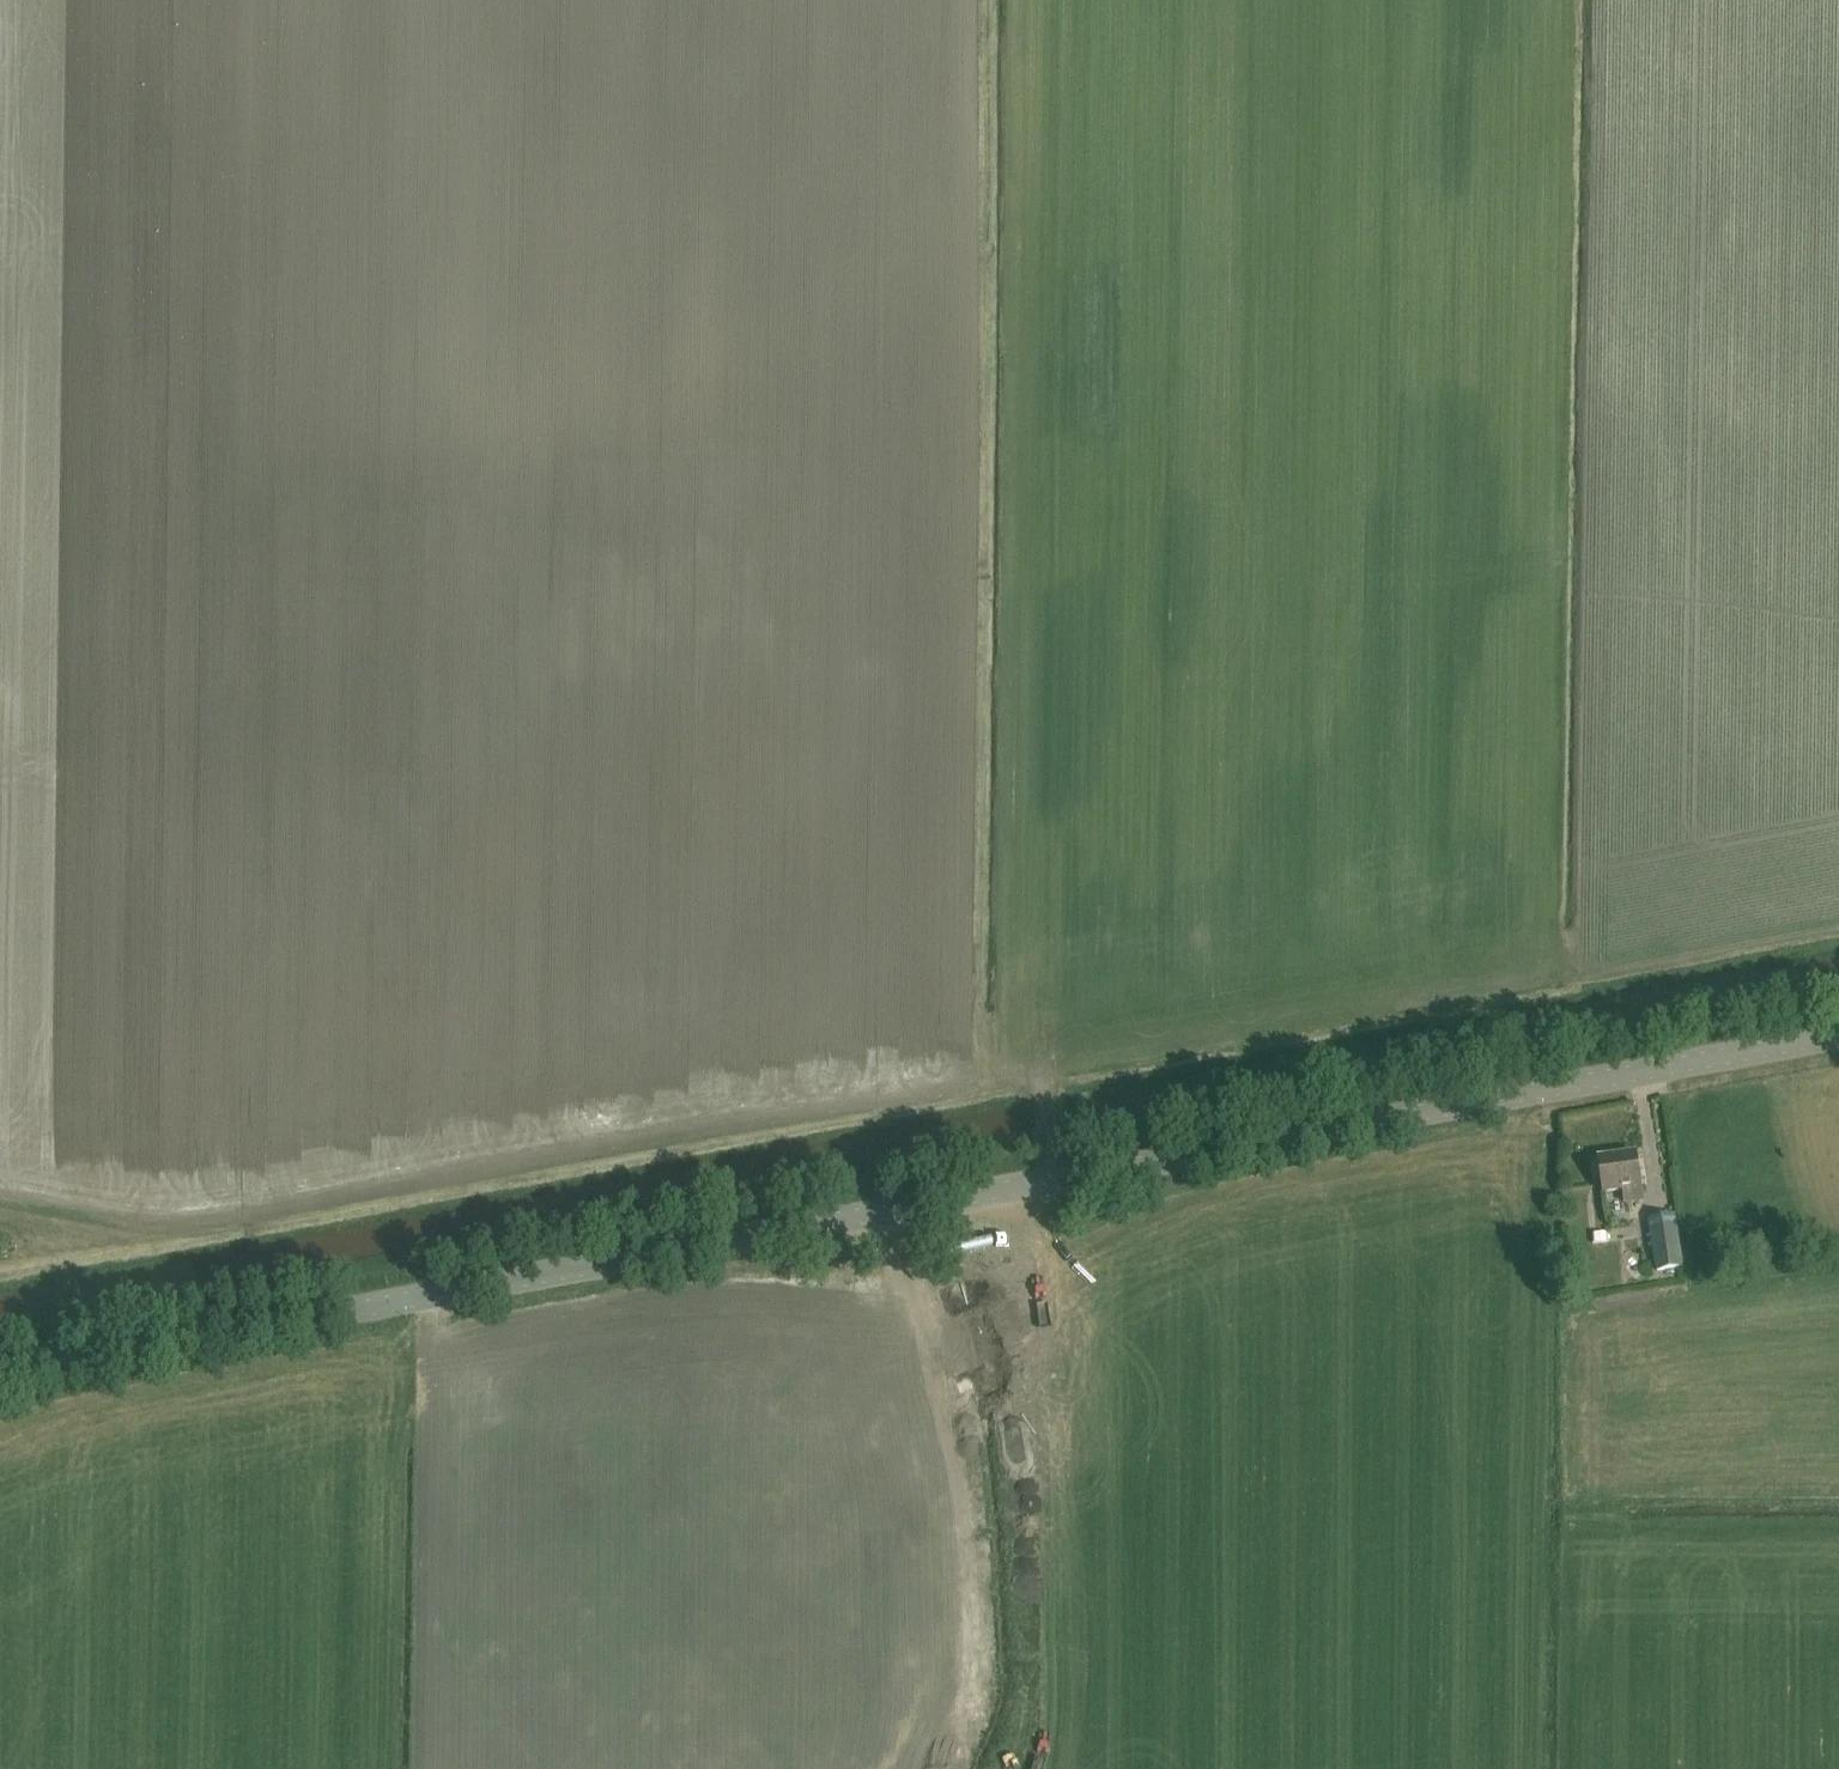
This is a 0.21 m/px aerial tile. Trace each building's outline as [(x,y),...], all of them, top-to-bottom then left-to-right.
[(1642,1201),(1635,1154),(1599,1159),(1604,1193),(1624,1190),(1625,1203),(1642,1201)] [(1684,1270),(1675,1217),(1648,1222),(1656,1274),(1684,1270)]
